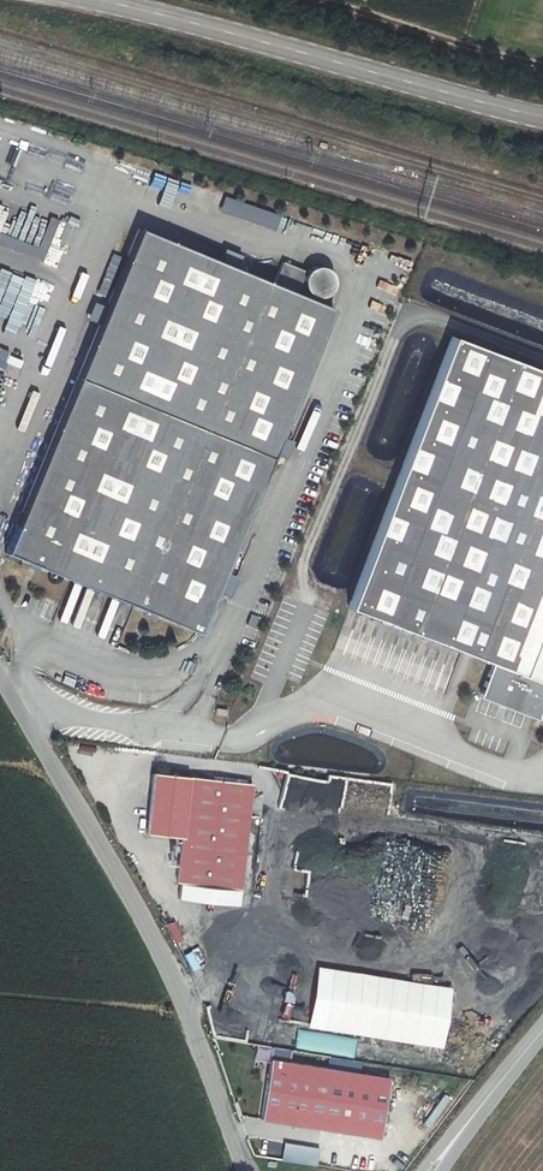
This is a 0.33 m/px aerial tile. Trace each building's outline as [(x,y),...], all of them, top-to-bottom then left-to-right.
[(114,177),(124,182),(130,171),(121,165),(114,177)] [(351,267),(155,191),(28,518),(224,594),(351,267)] [(276,232),(281,217),(225,197),(219,212),(276,232)] [(63,271),(70,251),(50,244),(43,264),(63,271)] [(398,258),(395,267),(411,272),(415,263),(398,258)] [(25,331),(26,325),(37,302),(35,319),(39,321),(44,309),(40,307),(51,284),(39,278),(29,300),(18,294),(23,284),(24,274),(11,268),(5,268),(0,265),(0,327),(13,328),(16,330),(25,331)] [(352,595),(502,657),(487,693),(542,714),(542,357),(457,325),(352,595)] [(8,354),(5,363),(19,368),(22,360),(8,354)] [(281,455),(287,458),(293,443),(287,441),(281,455)] [(259,779),(152,768),(145,830),(180,832),(175,883),(246,891),(259,779)] [(103,792),(106,806),(118,803),(115,789),(103,792)] [(175,921),(166,926),(175,945),(184,940),(175,921)] [(199,959),(214,950),(204,935),(190,944),(199,959)] [(281,955),(283,937),(266,935),(264,954),(281,955)] [(358,958),(298,950),(287,1030),(435,1050),(444,987),(356,974),(358,958)] [(397,1083),(283,1065),(275,1125),(388,1144),(397,1083)] [(425,1126),(434,1131),(451,1100),(442,1095),(425,1126)] [(317,1149),(280,1141),(277,1156),(314,1164),(317,1149)]
